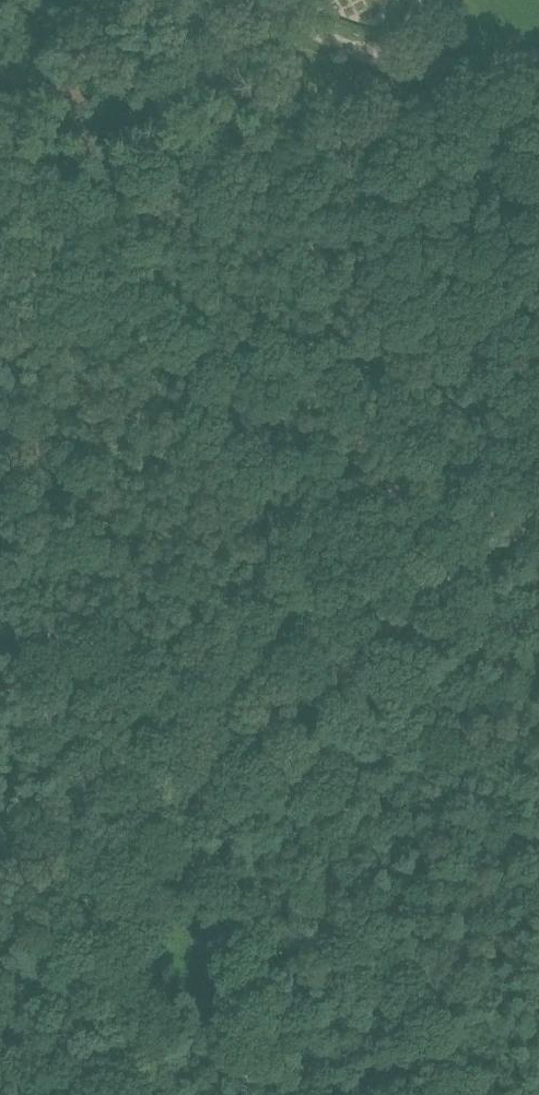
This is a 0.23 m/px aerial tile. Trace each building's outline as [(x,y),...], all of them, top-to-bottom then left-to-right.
[(194,25),(204,30),(207,23),(196,19),(194,25)]
